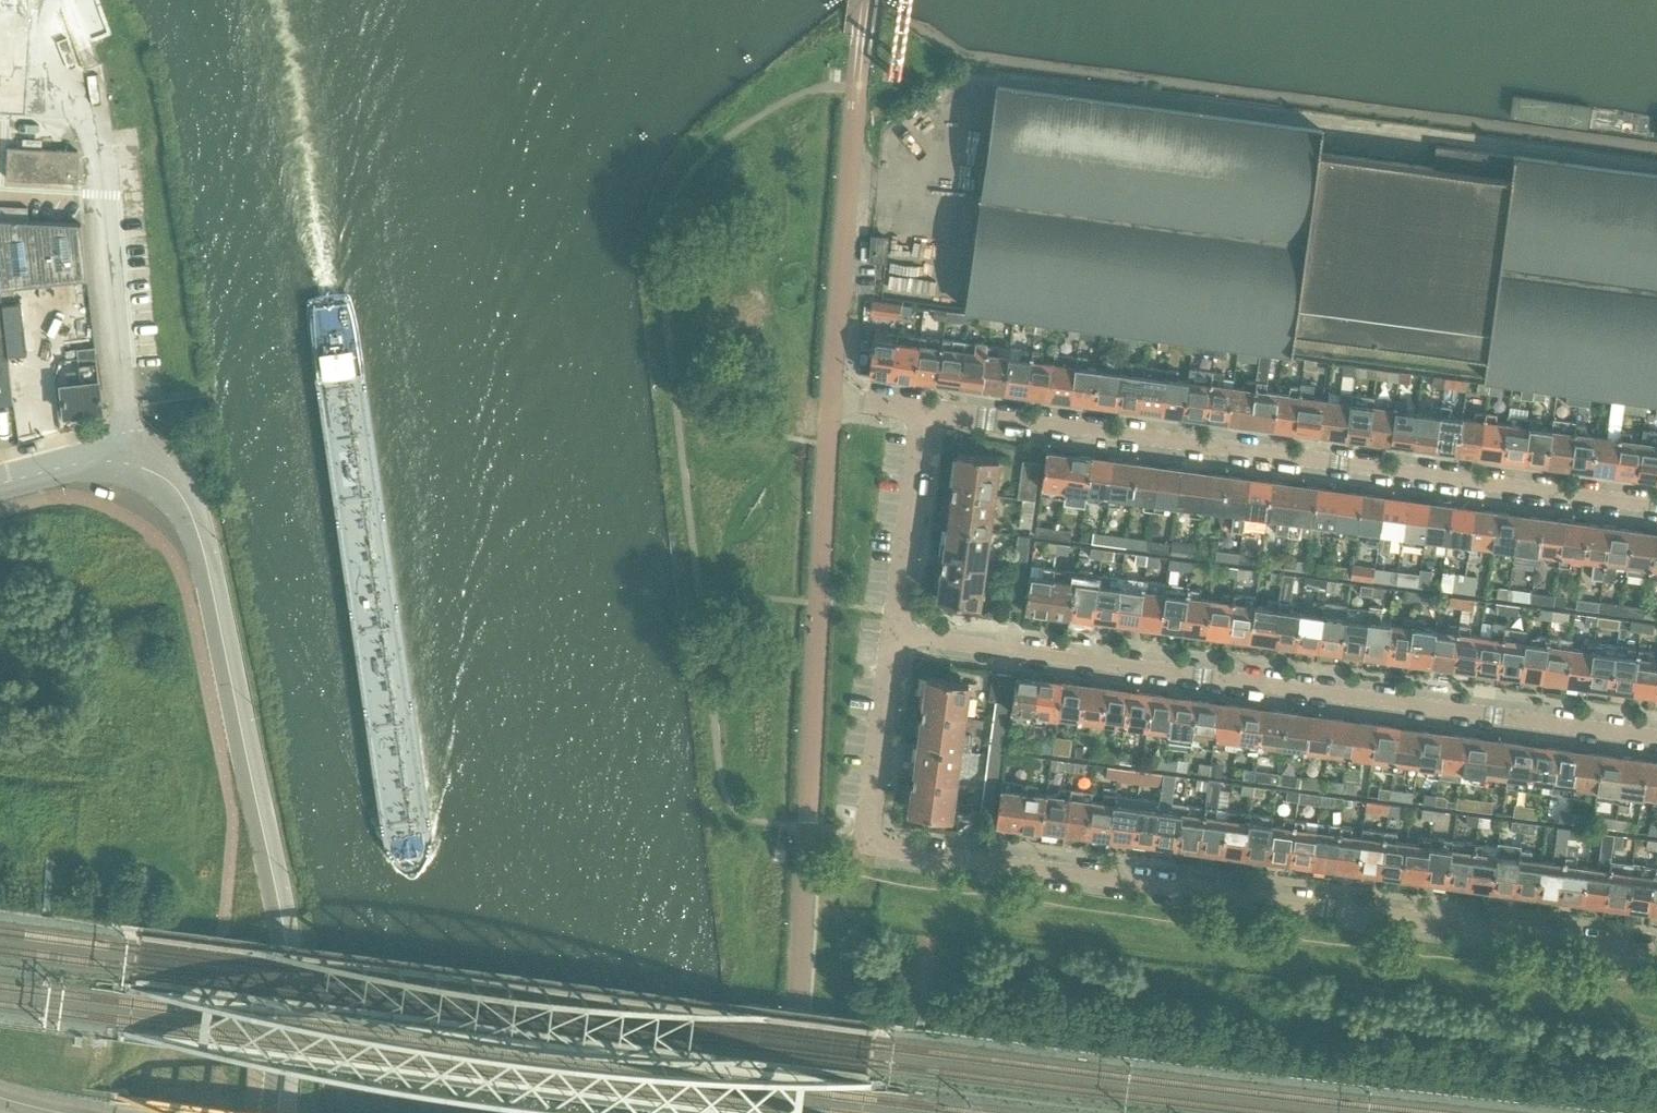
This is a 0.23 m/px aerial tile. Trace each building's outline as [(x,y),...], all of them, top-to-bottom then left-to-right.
[(1656,400),(1656,175),(1436,145),(1433,167),(1319,151),(1322,132),(1323,130),(997,86),(965,308),(1291,352),(1294,330),(1486,355),(1483,376),(1602,393),(1656,400)] [(7,178),(78,181),(79,151),(52,150),(53,140),(59,132),(60,123),(22,121),(21,148),(8,148),(7,178)] [(0,220),(0,273),(2,288),(87,278),(81,223),(0,220)] [(872,236),(870,260),(886,261),(888,237),(872,236)] [(15,402),(9,354),(17,354),(12,304),(4,305),(2,288),(0,273),(0,404),(15,402)] [(899,318),(900,314),(901,304),(873,301),(871,314),(899,318)] [(913,306),(901,304),(900,314),(912,316),(913,306)] [(933,319),(945,321),(946,311),(935,309),(933,319)] [(946,311),(945,321),(968,324),(969,314),(946,311)] [(978,325),(990,327),(991,317),(980,315),(978,325)] [(991,317),(990,327),(1002,328),(1003,318),(991,317)] [(1023,331),(1035,333),(1036,323),(1025,321),(1023,331)] [(1036,323),(1035,333),(1046,334),(1047,324),(1036,323)] [(1068,337),(1080,339),(1081,329),(1070,327),(1068,337)] [(1081,329),(1080,339),(1091,340),(1093,330),(1081,329)] [(886,377),(891,377),(897,334),(875,331),(869,374),(886,376),(886,377)] [(1113,343),(1125,345),(1126,335),(1115,333),(1113,343)] [(898,378),(913,380),(920,337),(897,334),(891,377),(898,378)] [(1126,335),(1125,345),(1136,347),(1137,336),(1126,335)] [(931,383),(936,383),(942,340),(920,337),(913,380),(931,382),(931,383)] [(1159,349),(1169,351),(1171,341),(1160,339),(1159,349)] [(943,384),(959,386),(965,343),(942,340),(936,383),(943,384)] [(1171,341),(1169,351),(1190,353),(1192,344),(1171,341)] [(975,389),(982,390),(988,346),(965,343),(959,386),(975,388),(975,389)] [(1202,355),(1214,356),(1215,347),(1204,345),(1202,355)] [(1004,392),(1010,349),(988,346),(982,390),(987,390),(1004,392)] [(1215,347),(1214,356),(1225,358),(1226,348),(1215,347)] [(77,350),(79,365),(81,382),(99,380),(95,348),(77,350)] [(1026,395),(1032,352),(1010,349),(1004,392),(1020,394),(1026,395)] [(1260,353),(1238,350),(1236,360),(1259,363),(1260,353)] [(1032,396),(1049,398),(1053,363),(1043,361),(1043,353),(1032,352),(1026,395),(1032,396)] [(1256,426),(1273,428),(1277,393),(1266,391),(1271,354),(1260,353),(1259,363),(1256,382),(1251,426),(1256,427),(1256,426)] [(1065,401),(1071,401),(1077,358),(1067,356),(1065,364),(1053,363),(1049,398),(1065,400),(1065,401)] [(1077,402),(1094,404),(1098,369),(1089,367),(1088,359),(1077,358),(1071,401),(1077,402)] [(1304,368),(1305,359),(1293,358),(1292,368),(1303,370),(1303,368),(1304,368)] [(1316,361),(1305,359),(1304,368),(1315,370),(1316,361)] [(1110,407),(1116,408),(1122,364),(1112,362),(1110,370),(1098,369),(1094,404),(1110,406),(1110,407)] [(1122,408),(1139,410),(1144,367),(1122,364),(1116,408),(1122,408)] [(1353,375),(1354,366),(1342,364),(1341,374),(1343,374),(1341,393),(1350,394),(1353,375)] [(1367,367),(1354,366),(1353,375),(1366,377),(1367,367)] [(1155,413),(1162,414),(1168,370),(1144,367),(1139,410),(1155,412),(1155,413)] [(1168,370),(1162,414),(1167,414),(1185,416),(1189,381),(1177,379),(1177,371),(1168,370)] [(1383,377),(1383,379),(1399,382),(1400,372),(1384,370),(1383,377)] [(1212,420),(1229,422),(1233,387),(1234,379),(1223,378),(1224,372),(1212,371),(1211,376),(1206,420),(1212,420)] [(1200,419),(1206,420),(1211,376),(1201,374),(1199,382),(1189,381),(1185,416),(1200,418),(1200,419)] [(1432,386),(1443,388),(1445,378),(1433,376),(1432,386)] [(1445,378),(1443,388),(1465,390),(1466,381),(1445,378)] [(62,385),(65,415),(102,410),(99,380),(81,382),(62,385)] [(1244,425),(1251,426),(1256,382),(1246,380),(1244,388),(1233,387),(1229,422),(1244,425)] [(1477,392),(1488,393),(1489,384),(1478,382),(1477,392)] [(1301,432),(1318,435),(1323,399),(1313,398),(1314,385),(1301,383),(1300,388),(1295,432),(1301,433),(1301,432)] [(1489,384),(1488,393),(1499,395),(1500,385),(1489,384)] [(1289,431),(1295,432),(1300,388),(1290,386),(1288,394),(1277,393),(1273,428),(1289,431)] [(1521,398),(1533,400),(1534,390),(1523,388),(1521,398)] [(1534,390),(1533,400),(1544,401),(1546,391),(1534,390)] [(1339,438),(1345,439),(1350,394),(1341,393),(1339,401),(1323,399),(1318,435),(1339,438)] [(1351,439),(1367,441),(1372,406),(1373,398),(1350,394),(1345,439),(1351,440),(1351,439)] [(1566,404),(1577,406),(1579,396),(1567,394),(1566,404)] [(1579,396),(1577,406),(1589,407),(1590,397),(1579,396)] [(1384,444),(1390,445),(1395,400),(1385,399),(1383,407),(1372,406),(1367,441),(1384,444)] [(1396,445),(1411,447),(1416,412),(1406,410),(1406,402),(1395,400),(1390,445),(1396,446),(1396,445)] [(1608,474),(1614,475),(1620,431),(1623,411),(1624,402),(1612,400),(1607,437),(1596,436),(1592,472),(1608,474)] [(1646,405),(1624,402),(1623,411),(1645,414),(1646,405)] [(1429,450),(1434,451),(1440,406),(1430,405),(1428,413),(1416,412),(1411,447),(1429,450)] [(1441,451),(1457,453),(1461,418),(1451,416),(1451,408),(1440,406),(1434,451),(1441,452),(1441,451)] [(1474,456),(1480,457),(1485,412),(1475,411),(1473,419),(1461,418),(1457,453),(1474,455),(1474,456)] [(1486,457),(1502,459),(1507,424),(1496,422),(1496,414),(1485,412),(1480,457),(1486,458),(1486,457)] [(1518,462),(1524,463),(1530,418),(1508,415),(1507,424),(1502,459),(1519,462),(1518,462)] [(1563,468),(1569,469),(1575,424),(1576,416),(1566,415),(1565,423),(1563,431),(1552,430),(1547,465),(1563,468)] [(1531,463),(1547,465),(1552,430),(1541,428),(1541,420),(1530,418),(1524,463),(1531,464),(1531,463)] [(1575,469),(1592,472),(1596,436),(1585,434),(1585,426),(1575,424),(1569,469),(1575,470),(1575,469)] [(1620,476),(1637,478),(1641,442),(1631,441),(1631,432),(1620,431),(1614,475),(1620,476)] [(1656,481),(1656,435),(1655,435),(1653,444),(1641,442),(1637,478),(1653,480),(1656,481)] [(1063,498),(1069,454),(1063,453),(1046,451),(1040,496),(1063,499),(1063,498)] [(953,495),(948,525),(989,531),(999,458),(958,452),(954,485),(953,485),(953,486),(954,486),(953,493),(952,493),(952,494),(953,495)] [(1076,491),(1086,493),(1090,457),(1075,455),(1075,454),(1069,454),(1063,498),(1074,500),(1076,491)] [(1108,459),(1090,457),(1086,493),(1085,501),(1108,504),(1114,460),(1108,459)] [(1121,497),(1132,499),(1136,463),(1120,461),(1114,460),(1108,504),(1119,506),(1121,497)] [(1020,527),(1030,528),(1031,528),(1040,463),(1023,461),(1018,499),(1023,499),(1020,527)] [(1143,509),(1152,510),(1158,466),(1153,465),(1136,463),(1132,499),(1144,500),(1143,509)] [(1166,503),(1178,505),(1182,469),(1165,467),(1158,466),(1152,510),(1164,512),(1166,503)] [(1189,515),(1199,516),(1204,472),(1198,471),(1198,472),(1182,469),(1178,505),(1189,506),(1189,515)] [(1211,509),(1221,511),(1226,475),(1210,473),(1204,472),(1199,516),(1210,518),(1211,509)] [(1231,531),(1242,532),(1249,478),(1243,477),(1243,478),(1226,475),(1221,511),(1234,512),(1231,531)] [(1257,516),(1268,517),(1272,482),(1255,479),(1249,478),(1242,532),(1255,534),(1257,516)] [(1276,534),(1288,535),(1289,529),(1294,484),(1288,483),(1288,484),(1272,482),(1268,517),(1278,518),(1276,534)] [(1311,538),(1313,523),(1311,523),(1316,487),(1300,485),(1294,484),(1289,529),(1288,535),(1311,538)] [(1324,533),(1333,535),(1339,490),(1333,489),(1333,490),(1316,487),(1311,523),(1313,523),(1324,525),(1324,533)] [(1346,527),(1357,529),(1362,494),(1345,491),(1339,490),(1333,535),(1343,536),(1346,527)] [(1365,545),(1378,547),(1384,496),(1378,495),(1378,496),(1362,494),(1357,529),(1367,530),(1365,545)] [(1391,534),(1403,535),(1408,500),(1390,498),(1390,497),(1384,496),(1378,547),(1377,551),(1387,552),(1391,534)] [(1402,544),(1423,547),(1429,502),(1423,501),(1423,502),(1408,500),(1403,535),(1402,544)] [(1437,540),(1446,541),(1451,506),(1435,503),(1429,502),(1423,547),(1423,552),(1435,554),(1437,540)] [(1456,556),(1467,558),(1474,508),(1468,507),(1468,508),(1451,506),(1446,541),(1458,542),(1456,556)] [(1481,545),(1491,547),(1496,512),(1480,509),(1474,508),(1467,558),(1480,559),(1481,545)] [(1503,558),(1513,559),(1519,514),(1513,514),(1496,512),(1491,547),(1504,548),(1503,558)] [(1526,551),(1537,553),(1542,518),(1526,516),(1526,515),(1519,514),(1513,559),(1512,569),(1524,570),(1526,551)] [(1547,564),(1559,565),(1565,520),(1559,520),(1558,520),(1542,518),(1537,553),(1549,554),(1547,564)] [(1571,557),(1581,559),(1586,524),(1571,522),(1571,521),(1565,520),(1559,565),(1570,567),(1571,557)] [(1591,579),(1602,581),(1609,526),(1604,526),(1586,524),(1581,559),(1594,560),(1591,579)] [(989,531),(948,525),(944,558),(943,558),(943,559),(944,559),(943,566),(942,566),(942,567),(943,567),(938,599),(979,605),(989,531)] [(1035,536),(1058,539),(1060,529),(1036,526),(1035,536)] [(1617,563),(1628,565),(1632,530),(1616,528),(1616,527),(1609,526),(1602,581),(1614,582),(1616,573),(1617,563)] [(1060,529),(1058,539),(1070,540),(1071,530),(1060,529)] [(1627,573),(1649,576),(1655,532),(1648,532),(1632,530),(1628,565),(1627,573)] [(1655,532),(1649,576),(1656,578),(1656,533),(1655,532)] [(1092,543),(1104,545),(1105,535),(1093,534),(1092,543)] [(1003,608),(1020,610),(1025,570),(1029,536),(1018,535),(1017,544),(1013,571),(1008,570),(1003,608)] [(1104,545),(1125,548),(1126,538),(1105,535),(1104,545)] [(1126,538),(1125,548),(1149,551),(1150,541),(1126,538)] [(1149,551),(1171,554),(1172,544),(1150,541),(1149,551)] [(1171,554),(1193,557),(1195,548),(1195,544),(1173,541),(1172,544),(1171,554)] [(1045,552),(1056,554),(1058,544),(1046,542),(1045,552)] [(1058,544),(1056,554),(1068,556),(1069,545),(1058,544)] [(1090,557),(1102,559),(1103,550),(1091,548),(1090,557)] [(1195,548),(1193,557),(1205,558),(1206,549),(1195,548)] [(1103,550),(1102,559),(1114,560),(1115,551),(1103,550)] [(1215,560),(1228,561),(1239,563),(1240,553),(1216,550),(1215,560)] [(1240,553),(1239,563),(1250,564),(1251,555),(1240,553)] [(1135,564),(1147,565),(1148,556),(1136,554),(1135,564)] [(1148,556),(1147,565),(1158,567),(1160,557),(1148,556)] [(1272,567),(1283,569),(1285,559),(1273,557),(1272,567)] [(1285,559),(1283,569),(1295,570),(1297,560),(1285,559)] [(1396,584),(1398,571),(1399,560),(1392,559),(1390,573),(1375,571),(1373,581),(1396,584)] [(1179,570),(1191,572),(1192,561),(1181,560),(1179,570)] [(1192,561),(1191,572),(1202,574),(1204,563),(1192,561)] [(1350,578),(1373,581),(1375,571),(1375,566),(1352,563),(1351,568),(1350,578)] [(1316,573),(1328,575),(1329,565),(1318,564),(1316,573)] [(1340,577),(1350,578),(1351,568),(1329,565),(1328,575),(1340,577)] [(1224,576),(1236,578),(1237,567),(1226,566),(1224,576)] [(1237,567),(1236,578),(1248,579),(1249,569),(1237,567)] [(1042,613),(1047,614),(1053,570),(1043,568),(1042,577),(1030,575),(1025,611),(1042,613)] [(1065,571),(1053,570),(1047,614),(1054,615),(1054,614),(1070,617),(1076,571),(1065,569),(1065,571)] [(1419,577),(1418,587),(1430,589),(1432,572),(1420,570),(1419,574),(1419,577)] [(1087,619),(1092,620),(1098,576),(1099,574),(1076,571),(1070,617),(1087,619)] [(1396,584),(1418,587),(1419,577),(1419,574),(1398,571),(1396,584)] [(1283,574),(1271,572),(1270,582),(1281,583),(1283,574)] [(1279,601),(1273,645),(1279,645),(1295,647),(1300,612),(1289,610),(1294,575),(1283,574),(1281,583),(1279,601)] [(1451,592),(1463,593),(1465,575),(1454,574),(1451,592)] [(1465,575),(1463,593),(1475,595),(1477,577),(1465,575)] [(1099,621),(1115,623),(1120,587),(1109,586),(1110,578),(1098,576),(1092,620),(1099,621)] [(1303,586),(1326,589),(1327,580),(1304,576),(1303,586)] [(1327,580),(1326,589),(1338,591),(1339,581),(1327,580)] [(1132,625),(1137,626),(1143,582),(1133,581),(1132,589),(1120,587),(1115,623),(1132,625)] [(1144,626),(1161,629),(1166,593),(1154,592),(1155,584),(1143,582),(1137,626),(1144,627),(1144,626)] [(1359,594),(1371,596),(1372,586),(1361,584),(1359,594)] [(1395,589),(1372,586),(1371,596),(1393,599),(1395,589)] [(1177,631),(1183,632),(1189,588),(1177,587),(1176,595),(1166,593),(1161,629),(1177,631)] [(1189,633),(1205,635),(1209,599),(1199,598),(1200,590),(1189,588),(1183,632),(1189,633)] [(1497,598),(1508,599),(1509,589),(1498,588),(1497,598)] [(1509,589),(1508,599),(1519,601),(1521,591),(1509,589)] [(1404,600),(1416,602),(1417,592),(1406,590),(1404,600)] [(1417,592),(1416,602),(1428,603),(1429,593),(1417,592)] [(1222,637),(1228,638),(1234,594),(1222,593),(1221,601),(1209,599),(1205,635),(1222,637)] [(1234,639),(1251,641),(1256,606),(1244,604),(1245,596),(1234,594),(1228,638),(1234,639)] [(1541,603),(1553,605),(1554,596),(1542,594),(1541,603)] [(1449,606),(1461,608),(1462,598),(1451,596),(1449,606)] [(1554,596),(1553,605),(1565,607),(1566,598),(1554,596)] [(1462,598),(1461,608),(1473,609),(1474,599),(1462,598)] [(1267,644),(1273,645),(1279,601),(1267,599),(1266,607),(1256,606),(1251,641),(1267,643),(1267,644)] [(1311,613),(1300,612),(1295,647),(1312,649),(1312,650),(1318,650),(1323,607),(1324,602),(1313,600),(1311,613)] [(1586,610),(1598,611),(1600,603),(1588,601),(1586,610)] [(1494,612),(1506,614),(1507,604),(1496,602),(1494,612)] [(1600,603),(1598,611),(1610,613),(1611,604),(1600,603)] [(1507,604),(1506,614),(1518,615),(1519,605),(1507,604)] [(1627,615),(1644,617),(1645,607),(1628,605),(1627,615)] [(1357,656),(1363,657),(1369,609),(1347,606),(1346,610),(1340,653),(1357,655),(1357,656)] [(1369,657),(1386,659),(1391,624),(1380,622),(1382,607),(1369,606),(1369,609),(1363,657),(1369,658),(1369,657)] [(1324,651),(1340,653),(1346,610),(1323,607),(1318,650),(1324,651)] [(1645,607),(1644,617),(1655,619),(1656,609),(1645,607)] [(1540,618),(1551,619),(1552,610),(1541,608),(1540,618)] [(1552,610),(1551,619),(1568,622),(1569,612),(1552,610)] [(1584,624),(1596,626),(1598,616),(1586,614),(1584,624)] [(1598,616),(1596,626),(1608,627),(1609,617),(1598,616)] [(1402,662),(1407,663),(1413,619),(1403,617),(1401,625),(1391,624),(1386,659),(1402,661),(1402,662)] [(1414,663),(1430,665),(1434,630),(1424,628),(1425,620),(1413,619),(1407,663),(1414,663)] [(1630,630),(1642,632),(1643,622),(1632,620),(1630,630)] [(1492,674),(1498,675),(1504,631),(1503,631),(1504,624),(1493,622),(1491,637),(1479,636),(1474,671),(1492,674)] [(1643,622),(1642,632),(1653,633),(1654,624),(1643,622)] [(1447,668),(1452,669),(1458,624),(1448,623),(1447,631),(1434,630),(1430,665),(1447,668)] [(1459,669),(1474,671),(1479,636),(1469,634),(1470,627),(1458,625),(1459,624),(1458,624),(1452,669),(1459,670),(1459,669)] [(1504,675),(1520,677),(1525,642),(1514,640),(1515,632),(1504,631),(1498,675),(1504,676),(1504,675)] [(1582,686),(1588,687),(1594,643),(1582,641),(1581,649),(1569,648),(1564,683),(1582,686)] [(1537,680),(1543,681),(1548,645),(1525,642),(1520,677),(1537,680)] [(1594,688),(1610,690),(1615,654),(1604,653),(1605,645),(1594,643),(1588,687),(1594,688)] [(1548,645),(1543,681),(1549,682),(1549,681),(1564,683),(1569,648),(1548,645)] [(1627,692),(1632,693),(1638,649),(1628,647),(1627,656),(1615,654),(1610,690),(1627,692)] [(1655,696),(1656,680),(1656,660),(1649,659),(1650,650),(1638,649),(1632,693),(1639,694),(1655,696)] [(994,673),(990,701),(1007,703),(1011,675),(994,673)] [(1033,678),(1016,675),(1011,711),(1010,720),(1033,723),(1039,678),(1033,677),(1033,678)] [(923,716),(919,744),(959,750),(964,717),(969,682),(928,677),(924,707),(923,707),(923,708),(923,715),(922,715),(922,716),(923,716)] [(1045,716),(1057,717),(1062,682),(1045,679),(1039,678),(1033,723),(1044,724),(1045,716)] [(1067,727),(1078,729),(1085,684),(1078,683),(1078,684),(1062,682),(1057,717),(1068,719),(1067,727)] [(1101,732),(1102,724),(1107,688),(1090,686),(1090,685),(1085,684),(1078,729),(1101,732)] [(1102,724),(1112,726),(1111,733),(1123,735),(1129,690),(1123,690),(1107,688),(1102,724)] [(1135,728),(1146,730),(1151,694),(1135,692),(1135,691),(1129,690),(1123,735),(1134,736),(1135,728)] [(1157,740),(1168,741),(1174,696),(1168,696),(1151,694),(1146,730),(1158,731),(1157,740)] [(1191,736),(1192,736),(1197,700),(1180,698),(1180,697),(1174,696),(1168,741),(1190,744),(1191,736)] [(1202,746),(1213,747),(1219,703),(1213,702),(1197,700),(1192,736),(1203,737),(1202,746)] [(1007,703),(995,702),(984,779),(972,777),(971,785),(983,787),(980,815),(991,817),(1007,703)] [(1225,740),(1236,742),(1241,706),(1225,704),(1225,703),(1219,703),(1213,747),(1224,749),(1225,740)] [(1246,752),(1258,753),(1264,709),(1258,708),(1241,706),(1236,742),(1248,743),(1246,752)] [(1264,709),(1258,753),(1270,755),(1271,747),(1282,748),(1286,712),(1270,710),(1270,709),(1264,709)] [(1292,758),(1304,759),(1310,715),(1303,714),(1286,712),(1282,748),(1293,750),(1292,758)] [(1315,753),(1326,754),(1331,718),(1315,716),(1315,715),(1310,715),(1304,759),(1314,761),(1315,753)] [(1337,764),(1347,766),(1354,721),(1348,720),(1331,718),(1326,754),(1338,756),(1337,764)] [(1360,759),(1372,760),(1377,724),(1360,722),(1360,721),(1354,721),(1347,766),(1345,783),(1344,793),(1355,794),(1360,759)] [(1381,771),(1393,772),(1399,727),(1393,726),(1377,724),(1372,760),(1383,762),(1381,771)] [(1406,765),(1417,766),(1422,731),(1405,728),(1399,727),(1393,772),(1405,774),(1406,765)] [(1427,776),(1438,778),(1444,733),(1438,732),(1438,733),(1422,731),(1417,766),(1428,768),(1427,776)] [(1450,771),(1462,773),(1466,736),(1450,734),(1444,733),(1438,778),(1449,779),(1450,771)] [(1053,735),(1052,753),(1069,754),(1071,737),(1053,735)] [(1483,784),(1489,739),(1483,738),(1483,739),(1466,736),(1462,773),(1461,781),(1483,784)] [(1018,749),(1029,750),(1031,741),(1019,739),(1018,749)] [(1495,777),(1507,778),(1512,743),(1495,740),(1489,739),(1483,784),(1494,785),(1495,777)] [(1031,741),(1029,750),(1041,752),(1042,742),(1031,741)] [(1516,788),(1528,790),(1534,745),(1528,744),(1528,745),(1512,743),(1507,778),(1518,780),(1516,788)] [(959,750),(919,744),(915,774),(914,774),(914,775),(913,782),(913,783),(914,783),(910,812),(950,818),(959,750)] [(1541,783),(1552,784),(1556,749),(1540,747),(1540,746),(1534,745),(1528,790),(1539,792),(1541,783)] [(1556,749),(1552,784),(1551,793),(1573,796),(1579,751),(1573,750),(1573,751),(1556,749)] [(1108,761),(1119,762),(1121,753),(1110,751),(1108,761)] [(1585,789),(1597,790),(1601,755),(1585,753),(1585,752),(1579,751),(1573,796),(1584,798),(1585,789)] [(1121,753),(1119,762),(1131,764),(1132,754),(1121,753)] [(1026,765),(1027,765),(1029,756),(1017,754),(1016,764),(1026,766),(1026,765)] [(1608,800),(1619,801),(1624,757),(1619,756),(1618,757),(1601,755),(1597,790),(1609,792),(1608,800)] [(1029,756),(1027,765),(1039,767),(1040,757),(1029,756)] [(1631,795),(1641,796),(1645,761),(1630,758),(1631,758),(1624,757),(1619,801),(1617,809),(1629,811),(1630,803),(1631,795)] [(1153,767),(1164,769),(1166,759),(1154,758),(1153,767)] [(1049,768),(1073,771),(1074,762),(1050,759),(1049,768)] [(1166,759),(1164,769),(1176,770),(1177,761),(1166,759)] [(1211,761),(1210,765),(1209,775),(1220,776),(1222,763),(1211,761)] [(1656,807),(1656,762),(1645,761),(1641,796),(1654,798),(1652,806),(1656,807)] [(1074,762),(1073,771),(1084,773),(1085,763),(1074,762)] [(1198,773),(1209,775),(1210,765),(1199,764),(1198,773)] [(1106,776),(1117,777),(1119,768),(1107,766),(1106,776)] [(1117,777),(1140,780),(1141,771),(1119,768),(1117,777)] [(1243,779),(1254,781),(1256,771),(1244,770),(1243,779)] [(1141,771),(1140,780),(1162,783),(1163,774),(1141,771)] [(1256,771),(1254,781),(1266,782),(1267,773),(1256,771)] [(1160,846),(1176,848),(1183,804),(1171,803),(1175,775),(1163,774),(1162,783),(1160,801),(1153,846),(1160,847),(1160,846)] [(1288,785),(1298,787),(1299,777),(1289,776),(1288,785)] [(1299,777),(1298,787),(1321,790),(1323,780),(1299,777)] [(1195,788),(1207,790),(1209,780),(1197,778),(1195,788)] [(1013,827),(1019,828),(1025,783),(1002,780),(996,824),(1013,826),(1013,827)] [(1209,780),(1207,790),(1219,791),(1220,781),(1209,780)] [(1333,791),(1344,793),(1345,783),(1334,782),(1333,791)] [(1036,785),(1025,783),(1019,828),(1025,829),(1025,828),(1042,830),(1046,795),(1035,793),(1036,785)] [(1240,794),(1252,796),(1253,786),(1242,784),(1240,794)] [(1253,786),(1252,796),(1264,797),(1265,787),(1253,786)] [(1058,833),(1064,834),(1070,789),(1059,788),(1058,796),(1046,795),(1042,830),(1058,832),(1058,833)] [(1378,797),(1389,799),(1391,789),(1379,788),(1378,797)] [(1087,836),(1092,801),(1093,792),(1070,789),(1064,834),(1070,834),(1087,836)] [(1391,789),(1389,799),(1412,802),(1413,792),(1391,789)] [(1205,852),(1221,854),(1227,811),(1217,809),(1219,791),(1207,790),(1205,807),(1199,852),(1204,853),(1205,852)] [(1286,800),(1298,802),(1299,792),(1287,790),(1286,800)] [(1298,802),(1320,805),(1321,795),(1299,792),(1298,802)] [(1103,839),(1109,840),(1115,796),(1104,794),(1103,802),(1092,801),(1087,836),(1103,838),(1103,839)] [(1423,803),(1434,805),(1436,795),(1424,794),(1423,803)] [(1320,805),(1342,808),(1343,798),(1321,795),(1320,805)] [(1436,795),(1434,805),(1446,807),(1447,797),(1436,795)] [(1115,840),(1132,842),(1138,798),(1127,797),(1115,796),(1109,840),(1115,841),(1115,840)] [(1147,845),(1153,846),(1160,801),(1138,798),(1132,842),(1147,844),(1147,845)] [(1468,809),(1479,811),(1481,802),(1469,800),(1468,809)] [(1365,811),(1387,814),(1388,804),(1366,801),(1365,811)] [(1481,802),(1479,811),(1491,813),(1492,803),(1481,802)] [(1192,851),(1199,852),(1205,807),(1183,804),(1176,848),(1192,851)] [(1388,804),(1387,814),(1398,815),(1400,806),(1388,804)] [(1512,815),(1524,817),(1525,808),(1513,806),(1512,815)] [(1525,808),(1524,817),(1536,819),(1537,809),(1525,808)] [(1421,818),(1432,820),(1434,810),(1422,809),(1421,818)] [(1434,810),(1432,820),(1444,821),(1445,812),(1434,810)] [(1237,857),(1244,858),(1250,813),(1227,811),(1221,854),(1237,857)] [(1558,822),(1569,823),(1570,814),(1559,812),(1558,822)] [(1250,858),(1266,860),(1271,825),(1272,816),(1250,813),(1244,858),(1249,859),(1250,858)] [(1570,814),(1569,823),(1580,825),(1582,815),(1570,814)] [(1466,824),(1477,825),(1479,816),(1467,815),(1466,824)] [(1479,816),(1477,825),(1489,827),(1490,818),(1479,816)] [(1282,863),(1290,864),(1295,820),(1284,818),(1282,827),(1271,825),(1266,860),(1283,863),(1282,863)] [(1604,827),(1615,829),(1616,820),(1605,818),(1604,827)] [(1295,864),(1311,866),(1316,831),(1306,830),(1307,821),(1295,820),(1290,864),(1295,865),(1295,864)] [(1616,820),(1615,829),(1626,830),(1628,822),(1616,820)] [(1511,830),(1522,832),(1523,822),(1512,821),(1511,830)] [(1522,832),(1522,833),(1533,834),(1535,824),(1523,822),(1522,832)] [(1328,869),(1334,870),(1339,825),(1328,824),(1327,833),(1316,831),(1311,866),(1328,869)] [(1649,833),(1656,834),(1656,825),(1650,824),(1649,833)] [(1340,870),(1357,873),(1361,837),(1350,836),(1351,827),(1339,825),(1334,870),(1340,871),(1340,870)] [(1553,899),(1560,900),(1569,828),(1557,827),(1552,863),(1542,861),(1538,897),(1553,899)] [(1565,901),(1582,903),(1587,868),(1575,866),(1580,830),(1569,828),(1560,900),(1565,901)] [(1372,875),(1380,876),(1385,832),(1363,829),(1361,837),(1357,873),(1373,875),(1372,875)] [(1385,876),(1402,879),(1407,843),(1395,842),(1396,833),(1385,832),(1380,876),(1385,877),(1385,876)] [(1598,905),(1604,906),(1611,861),(1613,848),(1615,835),(1602,833),(1597,869),(1587,868),(1582,903),(1598,905)] [(1624,836),(1615,835),(1613,848),(1622,849),(1624,836)] [(1418,881),(1425,882),(1430,838),(1418,836),(1417,845),(1407,843),(1402,879),(1418,881)] [(1430,883),(1448,885),(1453,841),(1430,838),(1425,882),(1430,883)] [(1515,894),(1520,850),(1521,841),(1510,839),(1507,857),(1497,855),(1493,891),(1508,893),(1515,894)] [(1656,850),(1656,840),(1648,839),(1647,848),(1656,850)] [(1463,887),(1470,888),(1475,844),(1453,841),(1448,885),(1463,887)] [(1475,888),(1493,891),(1497,855),(1496,855),(1497,847),(1486,846),(1486,845),(1475,844),(1470,888),(1475,889),(1475,888)] [(1520,850),(1515,894),(1520,895),(1538,897),(1542,861),(1530,860),(1532,851),(1520,850)] [(1611,907),(1626,909),(1631,873),(1621,872),(1622,863),(1611,861),(1604,906),(1611,907)] [(1644,912),(1649,912),(1655,867),(1644,866),(1644,864),(1632,863),(1631,873),(1626,909),(1644,911),(1644,912)]
